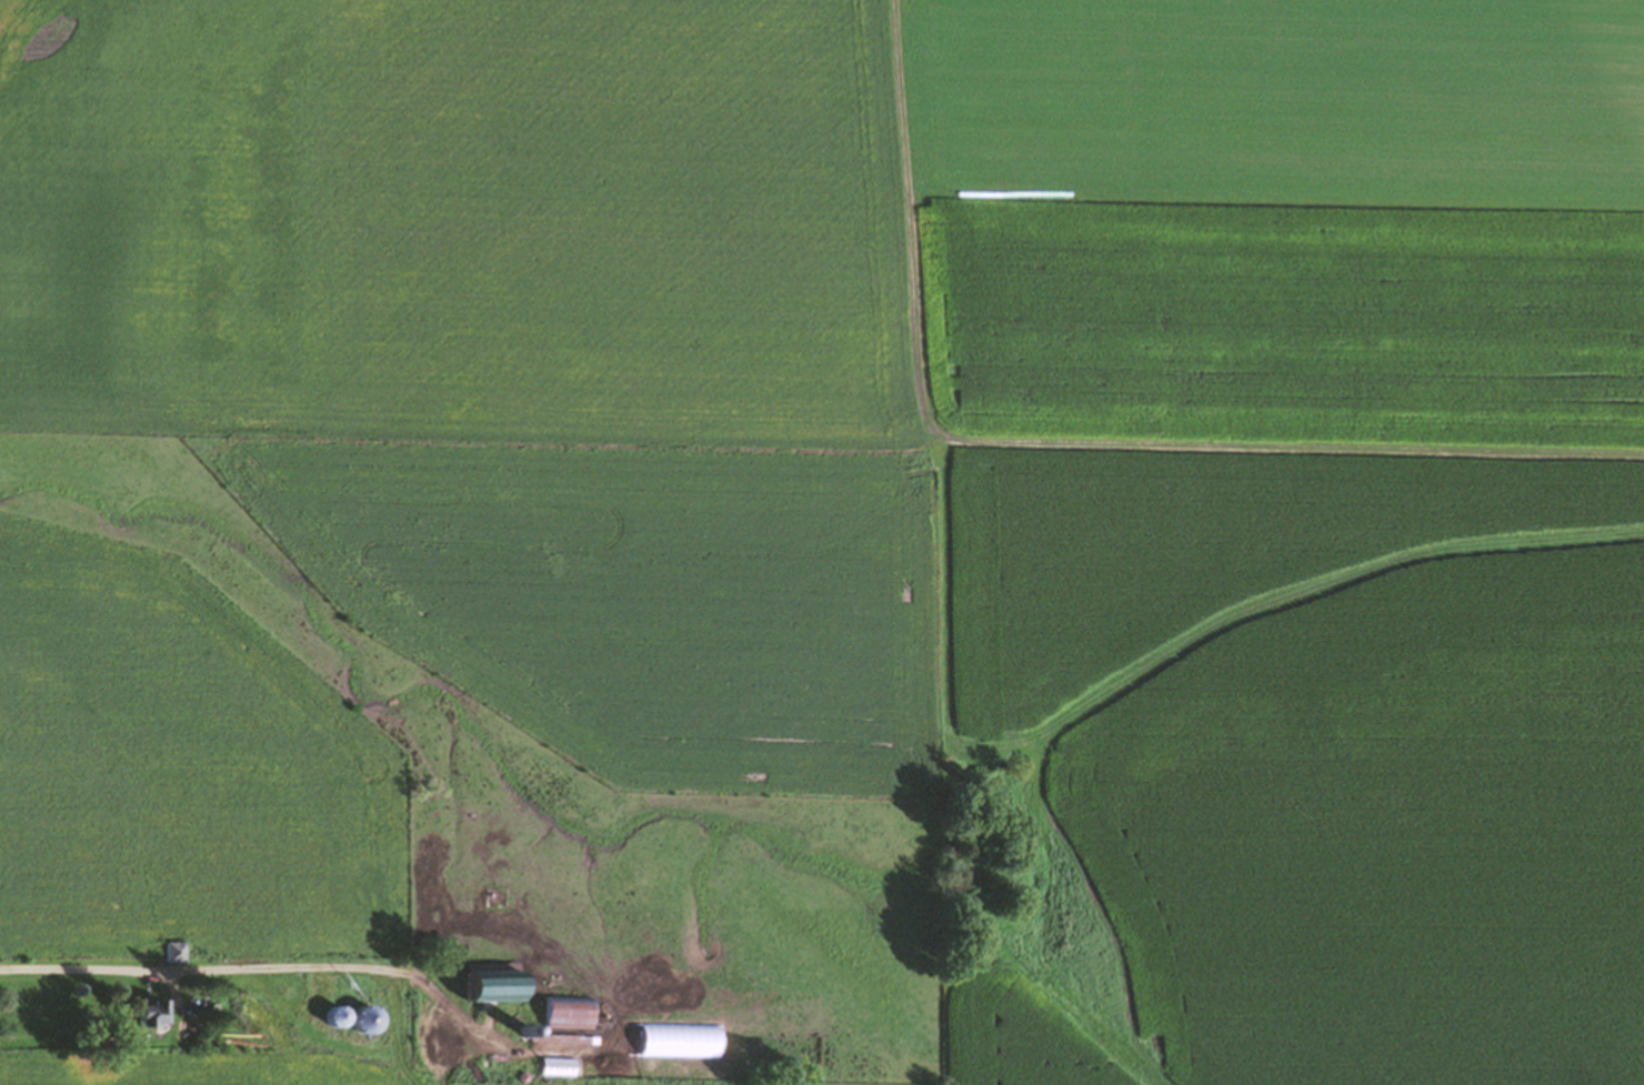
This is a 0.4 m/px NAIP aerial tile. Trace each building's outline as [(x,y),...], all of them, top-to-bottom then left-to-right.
[(489,885),(489,904),(509,904),(510,885),(489,885)] [(166,940),(164,957),(184,958),(184,953),(184,940),(166,940)] [(468,960),(468,998),(521,998),(521,960),(468,960)] [(544,994),(544,1006),(522,1005),(521,1022),(592,1024),(593,995),(544,994)] [(138,995),(138,1024),(153,1024),(153,1021),(166,1021),(166,996),(138,995)] [(371,1003),(355,1022),(368,1034),(385,1015),(371,1003)] [(349,1007),(334,1004),(329,1022),(344,1026),(349,1007)] [(542,1053),(541,1072),(575,1073),(577,1055),(542,1053)]
